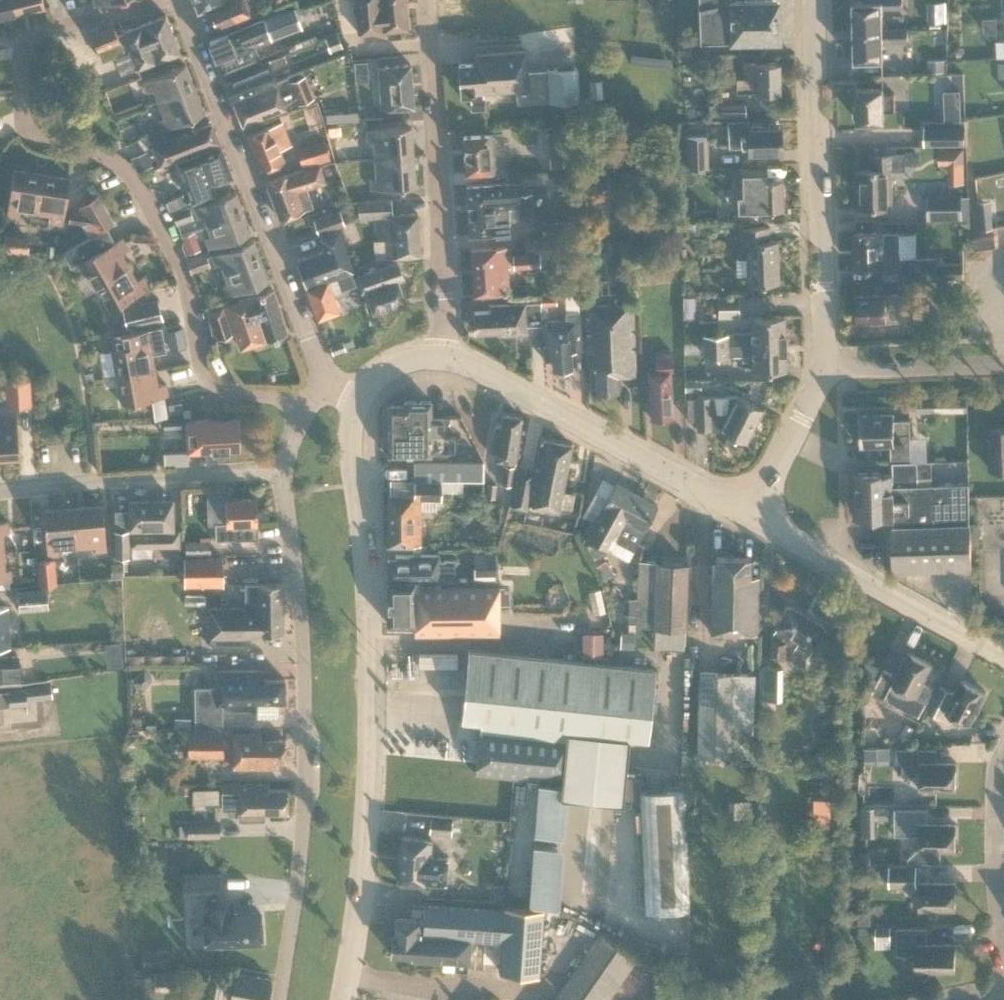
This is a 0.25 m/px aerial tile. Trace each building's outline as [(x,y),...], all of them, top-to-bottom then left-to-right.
[(17,11),(14,0),(0,0),(0,16),(17,11)] [(17,11),(46,4),(45,0),(14,0),(17,11)] [(214,29),(253,15),(248,0),(195,0),(199,9),(206,6),(214,29)] [(359,30),(409,25),(407,0),(357,0),(359,30)] [(778,38),(777,0),(697,0),(698,40),(730,38),(730,40),(778,38)] [(885,28),(884,7),(904,6),(904,0),(853,0),(854,29),(885,28)] [(253,42),(271,34),(303,22),(296,5),(211,39),(224,70),(259,56),(253,42)] [(100,29),(93,32),(103,59),(108,57),(121,52),(131,47),(138,64),(138,65),(181,48),(174,31),(172,26),(166,12),(124,29),(124,30),(119,32),(115,23),(100,29)] [(885,33),(885,28),(854,29),(856,58),(886,57),(885,33)] [(330,49),(342,44),(337,31),(325,36),(330,49)] [(691,52),(691,36),(678,37),(679,52),(691,52)] [(482,89),(528,86),(525,48),(476,51),(477,60),(459,61),(461,91),(470,90),(472,106),(485,105),(484,93),(483,94),(482,89)] [(233,96),(276,79),(271,65),(287,59),(284,52),(232,73),(234,77),(227,79),(233,96)] [(368,59),(355,60),(356,72),(369,71),(368,59)] [(780,59),(745,60),(746,75),(738,75),(739,89),(781,87),(780,59)] [(160,100),(196,86),(187,62),(145,79),(149,89),(155,87),(160,100)] [(415,103),(411,62),(379,64),(383,106),(415,103)] [(581,96),(579,65),(547,67),(549,99),(581,96)] [(315,95),(310,83),(306,73),(304,68),(287,75),(288,76),(274,82),(234,97),(244,122),(285,106),(287,106),(300,100),(315,95)] [(206,110),(196,86),(160,100),(165,113),(160,115),(164,126),(206,110)] [(895,108),(895,92),(884,92),(884,86),(859,86),(859,119),(885,118),(885,109),(895,108)] [(709,101),(710,114),(746,113),(746,100),(709,101)] [(781,126),(749,126),(749,118),(727,119),(728,146),(748,145),(748,151),(781,150),(781,126)] [(285,157),(281,146),(292,142),(283,119),(250,132),(263,165),(285,157)] [(213,120),(168,137),(166,130),(152,136),(161,161),(220,138),(213,120)] [(925,142),(965,142),(965,122),(925,122),(925,142)] [(376,156),(414,153),(412,124),(368,127),(369,138),(374,138),(376,156)] [(497,151),(504,151),(503,131),(464,134),(466,170),(498,168),(497,151)] [(687,165),(709,165),(708,133),(686,134),(687,165)] [(297,145),(303,165),(330,156),(324,136),(297,145)] [(221,142),(200,151),(200,150),(178,159),(195,201),(218,192),(215,183),(235,175),(221,142)] [(549,144),(551,166),(565,165),(563,143),(549,144)] [(964,145),(944,146),(945,159),(964,159),(964,145)] [(153,163),(147,147),(131,154),(137,169),(153,163)] [(893,166),(903,165),(907,165),(907,150),(870,151),(870,166),(858,166),(860,205),(894,204),(893,166)] [(416,183),(414,153),(376,156),(377,175),(371,175),(372,186),(416,183)] [(307,186),(326,179),(320,161),(268,179),(280,215),(313,204),(307,186)] [(737,192),(736,192),(737,208),(783,206),(782,176),(765,177),(765,164),(736,165),(737,192)] [(71,176),(44,171),(16,167),(9,213),(21,214),(22,206),(53,211),(52,219),(64,221),(71,176)] [(467,182),(470,232),(496,230),(496,234),(510,233),(509,216),(533,214),(533,212),(546,211),(545,202),(532,203),(531,191),(518,192),(517,179),(467,182)] [(205,213),(208,223),(245,209),(237,189),(194,205),(198,215),(205,213)] [(964,217),(963,190),(928,191),(928,217),(964,217)] [(187,201),(182,191),(166,199),(170,209),(187,201)] [(359,198),(360,215),(381,214),(383,236),(387,236),(388,253),(421,251),(418,210),(394,212),(393,196),(359,198)] [(194,216),(189,204),(173,210),(177,222),(194,216)] [(320,227),(345,219),(341,206),(316,215),(320,227)] [(104,211),(89,209),(87,222),(90,226),(101,227),(104,211)] [(252,230),(245,209),(208,223),(212,232),(206,234),(210,245),(252,230)] [(568,219),(543,220),(543,233),(569,232),(568,219)] [(749,280),(779,279),(777,236),(767,237),(766,222),(740,223),(741,240),(748,239),(749,280)] [(96,282),(110,307),(151,284),(145,273),(138,276),(130,263),(123,249),(129,245),(123,234),(115,239),(115,238),(109,228),(65,252),(71,263),(83,257),(96,282)] [(341,309),(330,276),(353,269),(339,228),(322,234),(326,248),(299,257),(308,284),(306,284),(318,317),(341,309)] [(891,251),(902,251),(901,229),(856,230),(857,266),(886,265),(886,260),(886,251),(891,251)] [(30,234),(4,231),(3,247),(28,250),(30,234)] [(996,232),(974,235),(975,245),(998,242),(996,232)] [(540,263),(540,251),(564,249),(563,234),(525,236),(526,251),(513,252),(514,265),(540,263)] [(222,261),(225,270),(229,280),(223,282),(227,293),(270,278),(254,237),(213,252),(216,262),(222,261)] [(474,291),(509,289),(506,244),(471,246),(474,291)] [(211,263),(206,250),(187,257),(192,270),(211,263)] [(901,255),(902,255),(902,251),(891,251),(886,251),(886,260),(886,265),(886,267),(902,266),(901,255)] [(902,255),(901,255),(903,278),(938,276),(937,261),(937,253),(902,255)] [(964,259),(937,261),(938,276),(965,275),(964,259)] [(404,274),(398,260),(358,273),(363,288),(367,287),(374,309),(406,298),(399,276),(404,274)] [(227,302),(242,346),(289,331),(274,287),(227,302)] [(858,319),(906,318),(905,291),(858,292),(858,319)] [(541,301),(542,314),(548,313),(547,302),(557,302),(557,292),(541,293),(542,301),(541,301)] [(712,293),(712,315),(739,315),(739,293),(712,293)] [(962,315),(961,294),(947,294),(948,315),(962,315)] [(162,318),(157,296),(123,304),(128,326),(162,318)] [(541,314),(542,314),(541,301),(540,301),(540,299),(490,302),(490,308),(474,309),(476,329),(503,328),(504,331),(528,330),(528,323),(542,322),(541,314)] [(636,372),(635,358),(633,302),(585,304),(587,349),(593,348),(593,365),(595,365),(596,388),(619,387),(618,373),(636,372)] [(233,331),(223,303),(210,308),(219,335),(233,331)] [(545,358),(553,358),(554,358),(554,367),(572,366),(571,350),(582,349),(581,310),(567,311),(567,319),(547,320),(548,343),(544,343),(545,358)] [(704,331),(704,342),(729,342),(741,341),(785,340),(784,312),(752,314),(752,328),(728,329),(728,331),(704,331)] [(163,323),(122,331),(111,333),(119,373),(156,366),(153,351),(167,348),(163,323)] [(182,323),(166,326),(170,346),(186,342),(182,323)] [(334,347),(347,343),(344,334),(331,339),(334,347)] [(786,358),(785,340),(741,341),(742,352),(753,352),(753,358),(754,368),(786,367),(786,358)] [(729,342),(704,342),(704,353),(729,352),(729,342)] [(673,368),(672,358),(672,355),(672,349),(655,350),(655,356),(656,369),(649,369),(652,415),(651,415),(651,416),(673,415),(672,413),(669,368),(673,368)] [(156,366),(119,373),(124,401),(169,393),(167,380),(159,382),(156,366)] [(31,377),(17,378),(18,404),(33,403),(31,377)] [(688,417),(696,417),(697,428),(710,428),(711,424),(721,424),(720,426),(745,439),(762,407),(736,393),(710,393),(695,393),(695,395),(687,395),(688,417)] [(446,448),(455,448),(479,447),(462,414),(431,414),(431,398),(404,398),(404,402),(392,402),(388,406),(388,453),(447,452),(446,448)] [(181,399),(169,401),(170,409),(182,407),(181,399)] [(862,442),(892,441),(893,455),(912,454),(911,415),(895,416),(895,410),(861,411),(862,442)] [(0,418),(0,457),(21,456),(18,411),(6,412),(7,417),(0,418)] [(515,460),(522,415),(503,412),(501,421),(496,421),(491,449),(496,458),(515,460)] [(241,444),(240,415),(187,418),(163,419),(163,433),(188,431),(189,449),(214,447),(214,446),(241,444)] [(991,467),(1003,466),(1003,423),(990,424),(991,467)] [(558,509),(572,442),(541,436),(534,470),(520,467),(513,504),(527,507),(528,503),(558,509)] [(164,462),(189,461),(189,449),(164,450),(164,462)] [(484,458),(414,458),(414,492),(388,492),(388,541),(421,542),(421,496),(442,496),(442,488),(441,476),(484,477),(484,458)] [(895,471),(894,471),(895,514),(895,522),(894,522),(894,526),(887,526),(888,563),(895,563),(895,566),(973,565),(972,520),(971,520),(971,480),(933,481),(932,458),(895,458),(895,471)] [(512,483),(515,463),(504,462),(501,481),(512,483)] [(857,515),(895,514),(894,471),(884,471),(884,469),(855,470),(857,515)] [(497,481),(488,480),(487,494),(496,495),(497,481)] [(597,512),(586,533),(603,542),(604,542),(611,546),(617,536),(635,545),(643,530),(657,504),(616,481),(604,504),(599,513),(597,512)] [(216,520),(217,537),(245,535),(260,535),(257,495),(226,497),(228,519),(216,520)] [(132,544),(151,544),(181,543),(180,528),(174,528),(174,496),(131,497),(132,528),(116,528),(117,553),(132,553),(132,544)] [(103,503),(74,506),(78,544),(95,543),(96,548),(107,547),(103,503)] [(78,544),(74,506),(44,508),(48,553),(59,552),(59,546),(78,544)] [(4,548),(3,530),(9,530),(8,518),(0,519),(0,549),(4,548)] [(984,536),(973,536),(973,547),(984,547),(984,536)] [(187,552),(211,551),(211,538),(186,538),(187,552)] [(4,548),(0,549),(0,578),(12,578),(11,566),(5,567),(4,548)] [(474,551),(475,579),(496,579),(496,550),(474,551)] [(610,562),(604,551),(593,557),(599,568),(610,562)] [(388,557),(388,578),(418,578),(418,577),(439,577),(439,575),(455,575),(455,557),(444,557),(444,559),(439,559),(439,552),(396,552),(396,557),(388,557)] [(185,584),(224,584),(223,554),(184,555),(185,584)] [(713,575),(712,630),(759,630),(759,574),(751,574),(751,556),(717,555),(716,575),(713,575)] [(38,558),(40,583),(58,581),(55,556),(38,558)] [(687,626),(689,560),(639,558),(637,623),(656,624),(655,643),(685,644),(685,626),(687,626)] [(124,573),(123,560),(112,560),(112,573),(124,573)] [(418,583),(418,578),(388,578),(388,621),(415,621),(415,633),(500,633),(500,588),(499,588),(499,583),(418,583)] [(251,643),(251,629),(284,629),(283,580),(246,581),(247,604),(210,605),(211,644),(251,643)] [(18,587),(20,608),(49,606),(47,585),(18,587)] [(776,623),(777,624),(772,632),(769,653),(783,656),(786,638),(795,644),(794,646),(807,654),(826,623),(789,601),(776,623)] [(10,643),(8,604),(0,604),(0,644),(10,643)] [(582,653),(603,653),(603,629),(582,629),(582,653)] [(621,629),(621,644),(634,644),(634,629),(621,629)] [(481,719),(477,750),(476,764),(475,771),(538,779),(561,781),(560,795),(567,795),(567,793),(623,799),(630,734),(648,736),(656,666),(470,645),(462,717),(481,719)] [(885,667),(872,690),(887,698),(888,696),(919,713),(927,698),(936,684),(943,670),(932,664),(933,661),(910,649),(897,673),(885,667)] [(22,679),(20,652),(0,653),(0,681),(22,679)] [(79,675),(78,663),(32,666),(33,679),(79,675)] [(760,664),(759,696),(781,696),(782,664),(760,663),(760,664)] [(189,727),(223,726),(223,707),(258,706),(258,713),(280,713),(280,699),(286,699),(286,676),(264,676),(263,667),(216,667),(217,684),(196,684),(196,726),(189,727)] [(756,669),(700,668),(697,751),(753,753),(756,669)] [(970,721),(987,689),(964,677),(947,709),(970,721)] [(37,695),(53,694),(52,681),(36,683),(36,685),(0,688),(0,719),(4,719),(2,703),(29,701),(29,696),(37,695)] [(954,690),(941,683),(928,708),(941,715),(954,690)] [(224,752),(223,726),(189,727),(189,753),(224,752)] [(139,744),(139,731),(126,732),(126,744),(139,744)] [(262,731),(235,732),(235,766),(278,765),(278,757),(286,757),(286,736),(262,737),(262,731)] [(866,744),(866,756),(891,756),(891,744),(866,744)] [(957,760),(929,759),(928,745),(898,745),(898,759),(903,759),(903,771),(921,771),(921,786),(957,786),(957,760)] [(561,781),(538,779),(533,829),(564,832),(568,795),(567,795),(560,795),(561,781)] [(224,781),(224,805),(230,805),(230,812),(239,812),(239,816),(265,816),(265,810),(288,809),(287,786),(269,787),(269,780),(224,781)] [(219,785),(208,786),(208,798),(219,798),(219,785)] [(690,905),(685,786),(640,787),(645,907),(690,905)] [(816,795),(815,825),(833,825),(833,795),(816,795)] [(740,814),(740,798),(728,798),(729,814),(740,814)] [(454,801),(454,813),(478,814),(479,802),(454,801)] [(868,830),(881,830),(880,803),(867,803),(868,830)] [(941,859),(941,847),(956,847),(957,821),(930,821),(930,805),(896,805),(896,832),(921,832),(921,847),(917,847),(909,854),(909,860),(941,859)] [(453,817),(431,815),(430,830),(452,832),(453,817)] [(180,821),(180,835),(221,834),(220,821),(180,821)] [(403,833),(402,834),(398,876),(399,878),(429,880),(429,879),(446,880),(448,854),(431,853),(432,835),(403,833)] [(563,842),(533,840),(529,901),(559,904),(563,842)] [(872,848),(856,847),(856,860),(872,860),(872,848)] [(891,882),(920,882),(920,906),(956,906),(956,879),(922,879),(922,863),(891,863),(891,882)] [(217,871),(183,873),(184,891),(218,889),(217,871)] [(493,882),(492,897),(505,898),(506,883),(493,882)] [(205,912),(207,942),(262,939),(261,909),(232,911),(231,896),(208,898),(209,912),(205,912)] [(505,906),(426,901),(425,917),(397,915),(396,931),(393,931),(392,950),(413,952),(413,956),(470,960),(471,935),(503,937),(501,967),(539,970),(543,906),(505,904),(505,906)] [(877,923),(877,937),(891,937),(891,923),(877,923)] [(956,968),(956,941),(927,941),(927,925),(898,925),(898,951),(918,951),(917,967),(956,968)] [(556,988),(572,999),(604,999),(635,955),(598,928),(556,988)] [(170,949),(157,950),(157,961),(171,960),(170,949)] [(176,967),(154,967),(155,988),(176,987),(176,967)] [(232,997),(247,999),(267,999),(272,976),(237,969),(236,976),(219,973),(214,999),(231,999),(232,997)] [(805,992),(796,993),(761,999),(807,999),(805,992)]
